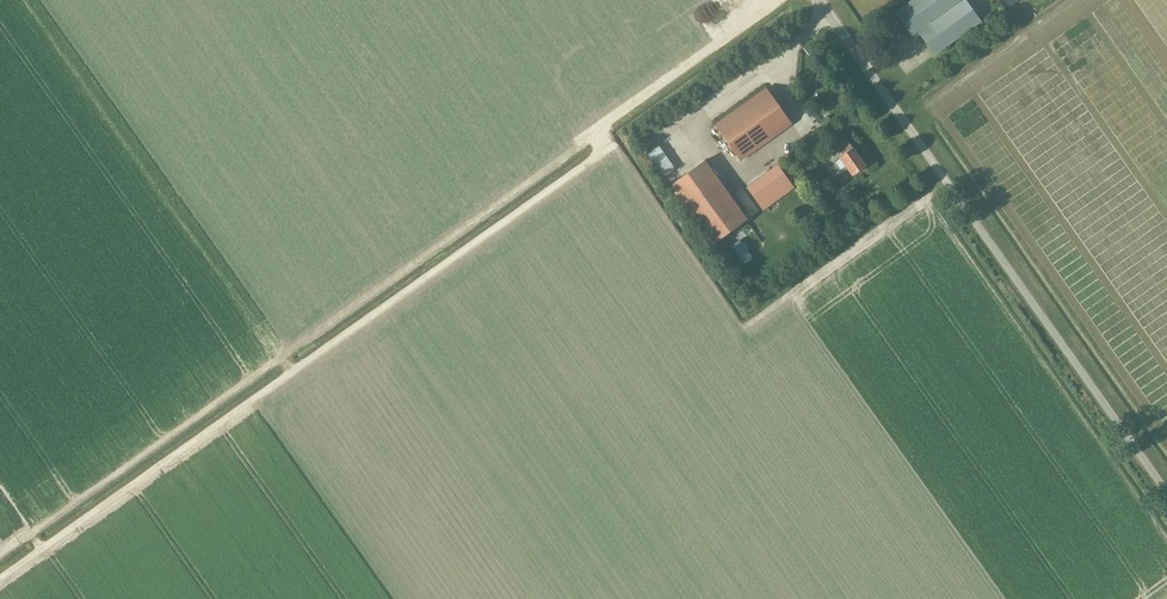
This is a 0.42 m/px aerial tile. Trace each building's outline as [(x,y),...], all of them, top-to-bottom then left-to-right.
[(981,23),(979,22),(980,21),(965,0),(912,0),(895,12),(911,36),(917,32),(933,54),(946,45),(947,47),(949,45),(948,44),(977,23),(978,25),(981,23)] [(738,160),(789,123),(765,88),(713,124),(738,160)] [(851,175),(864,166),(851,147),(851,148),(847,142),(837,148),(841,154),(838,157),(851,175)] [(703,159),(667,184),(708,243),(744,218),(703,159)] [(775,167),(766,174),(779,193),(789,186),(775,167)]
